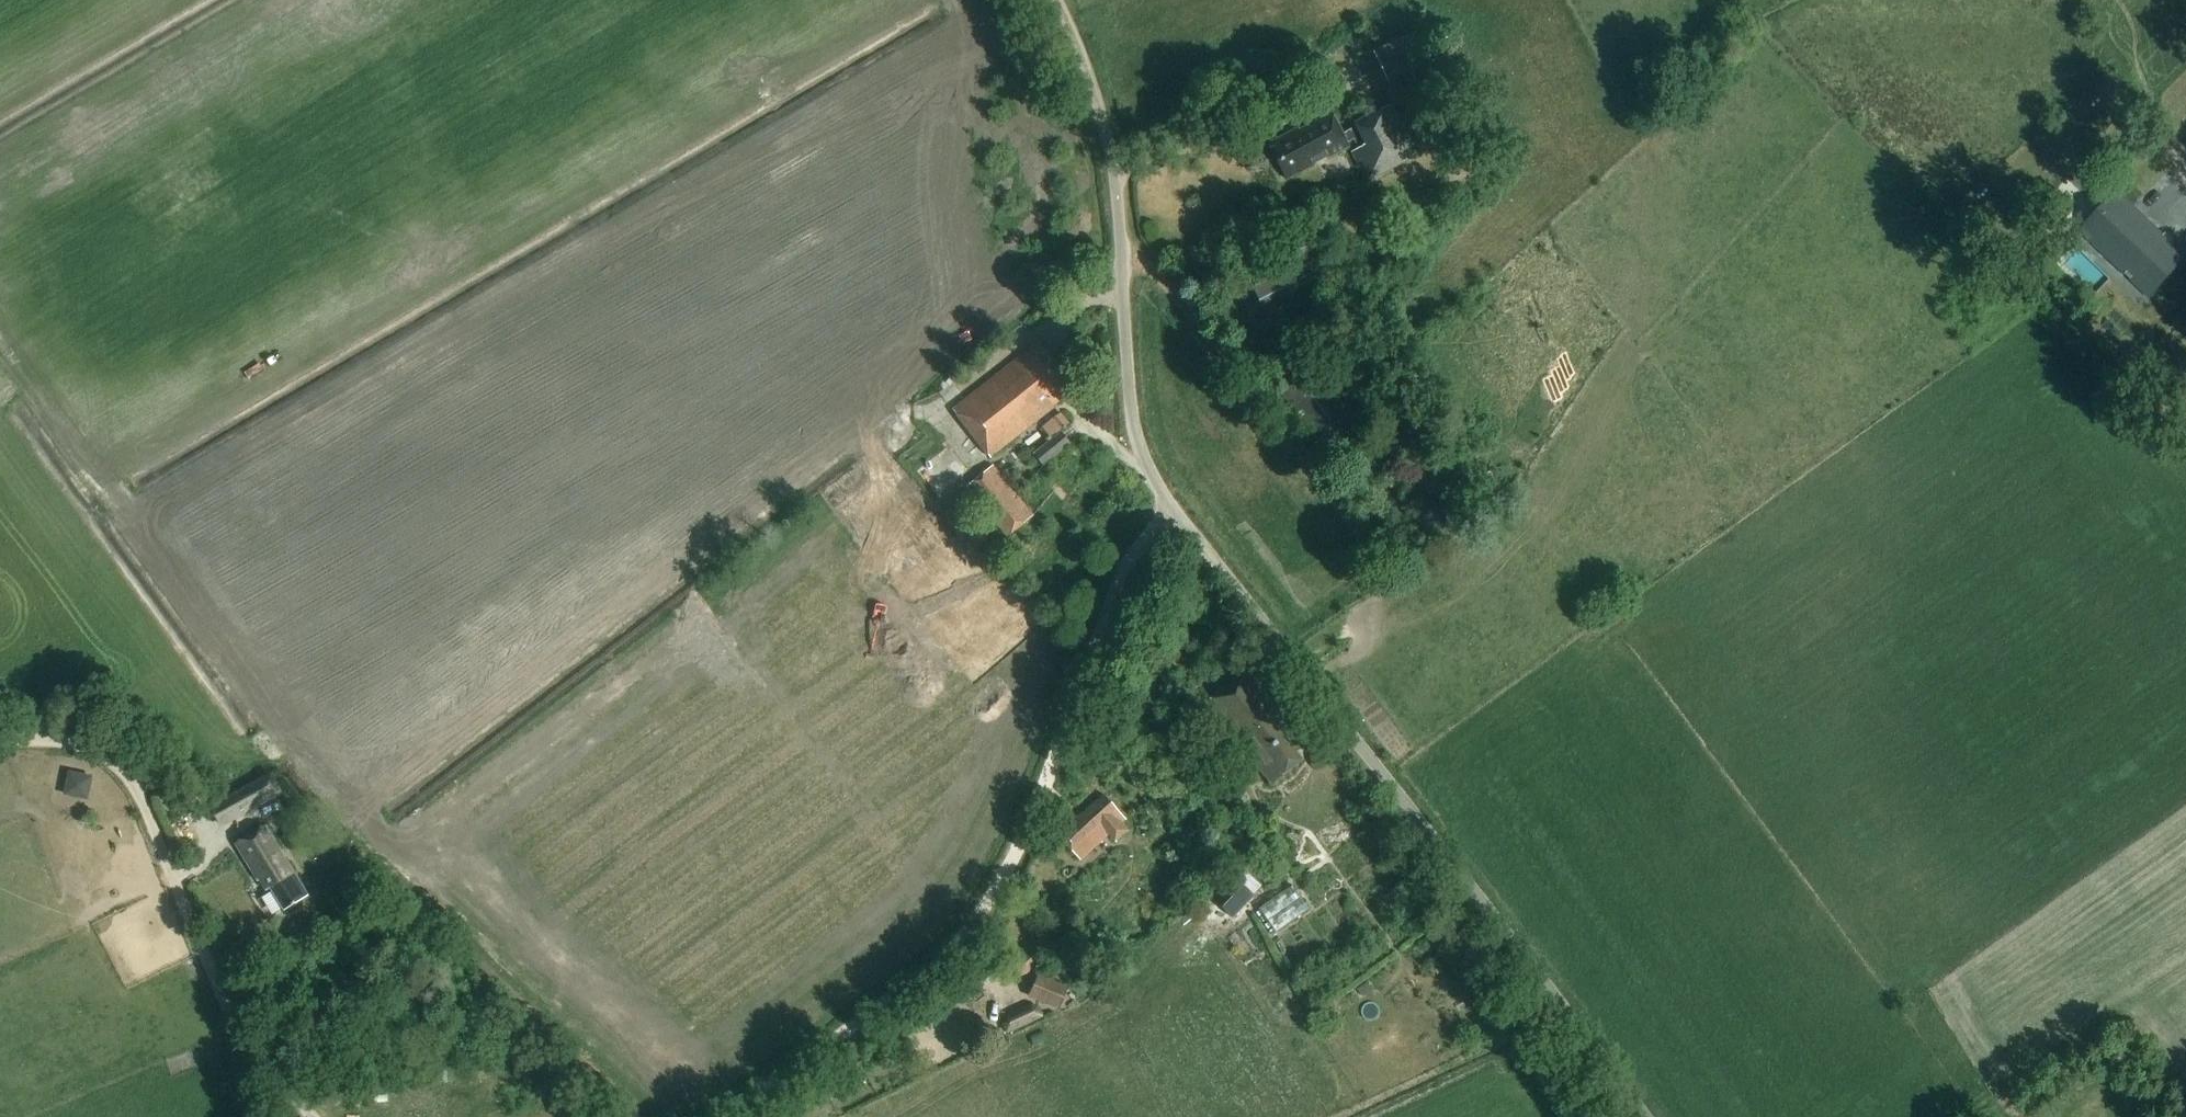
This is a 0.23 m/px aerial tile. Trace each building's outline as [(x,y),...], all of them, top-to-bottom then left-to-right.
[(1412,33),(1374,51),(1389,83),(1427,65),(1412,33)] [(1392,106),(1374,114),(1356,124),(1357,126),(1344,132),(1334,112),(1292,134),(1289,128),(1270,138),(1275,148),(1271,150),(1286,180),(1350,146),(1348,142),(1355,139),(1359,148),(1352,151),(1368,181),(1417,156),(1392,106)] [(2146,288),(2180,254),(2122,196),(2083,234),(2122,274),(2127,269),(2146,288)] [(1306,257),(1255,279),(1267,305),(1317,284),(1306,257)] [(1066,387),(1074,380),(1064,367),(1061,370),(1037,340),(952,408),(991,456),(1070,392),(1066,387)] [(1331,390),(1353,374),(1335,350),(1282,391),(1310,426),(1313,424),(1329,444),(1357,423),(1331,390)] [(1052,438),(1033,454),(1043,465),(1071,443),(1061,432),(1071,424),(1061,412),(1042,426),(1052,438)] [(1034,515),(993,465),(967,487),(1007,537),(1034,515)] [(1059,486),(1054,492),(1063,500),(1068,494),(1059,486)] [(1295,751),(1310,739),(1296,722),(1294,724),(1282,710),(1284,708),(1249,666),(1203,702),(1270,783),(1301,758),(1295,751)] [(1140,739),(1128,748),(1138,760),(1150,750),(1140,739)] [(67,791),(91,798),(97,774),(73,767),(67,791)] [(211,806),(223,828),(283,794),(271,772),(211,806)] [(1127,820),(1104,793),(1078,817),(1076,814),(1054,833),(1079,860),(1107,834),(1115,843),(1130,830),(1124,823),(1127,820)] [(285,908),(309,893),(266,824),(238,842),(266,888),(271,885),(285,908)] [(1222,907),(1226,911),(1233,918),(1254,895),(1248,890),(1246,888),(1243,885),(1237,879),(1215,901),(1222,907)] [(1276,928),(1314,910),(1301,884),(1263,903),(1276,928)] [(1036,940),(1010,962),(1022,977),(1052,952),(1046,945),(1043,948),(1036,940)] [(1038,973),(1032,988),(1038,990),(1034,999),(1057,1009),(1067,985),(1038,973)] [(1033,1004),(1004,1016),(1002,1024),(1006,1033),(1044,1016),(1040,1008),(1033,1004)]
